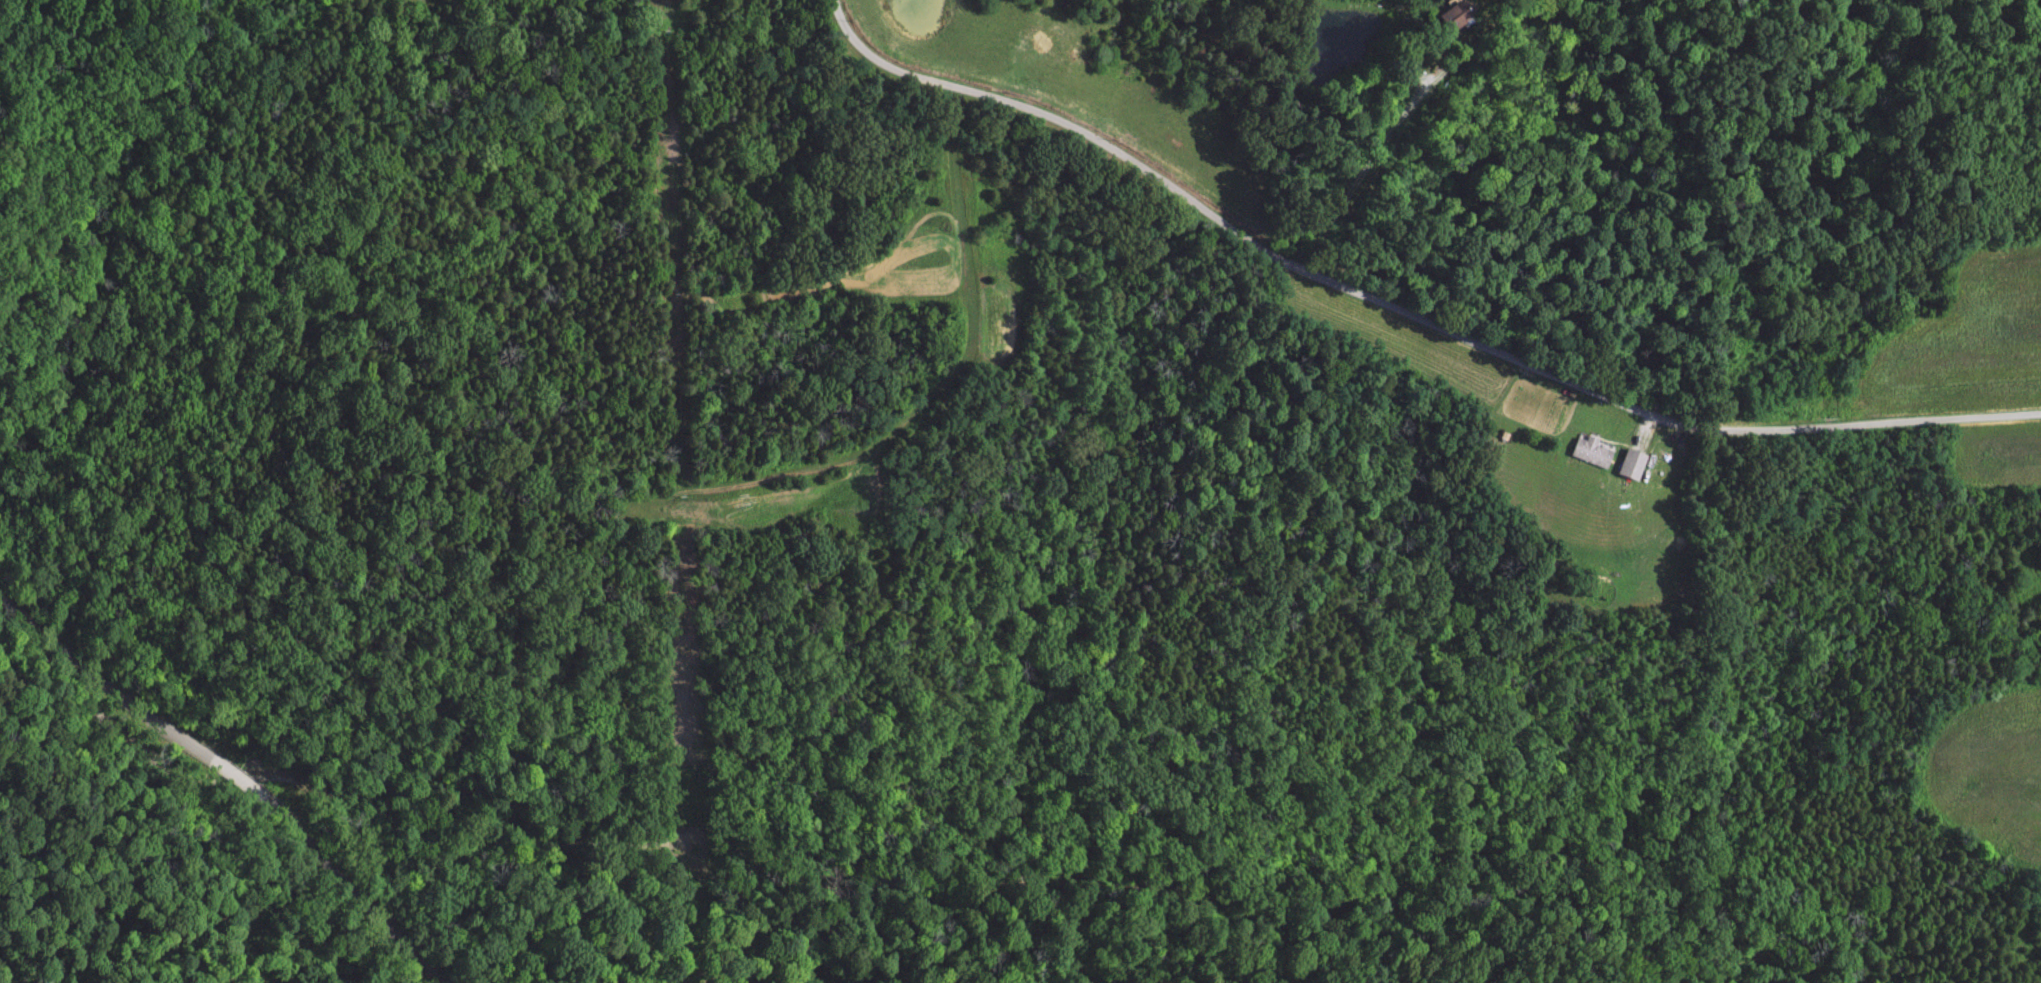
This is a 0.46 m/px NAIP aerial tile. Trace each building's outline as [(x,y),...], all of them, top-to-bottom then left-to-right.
[(1466,23),(1451,4),(1427,22),(1442,41),(1466,23)] [(1602,474),(1609,455),(1581,445),(1581,446),(1572,443),(1565,461),(1602,474)] [(1611,480),(1631,488),(1642,462),(1622,454),(1611,480)]
